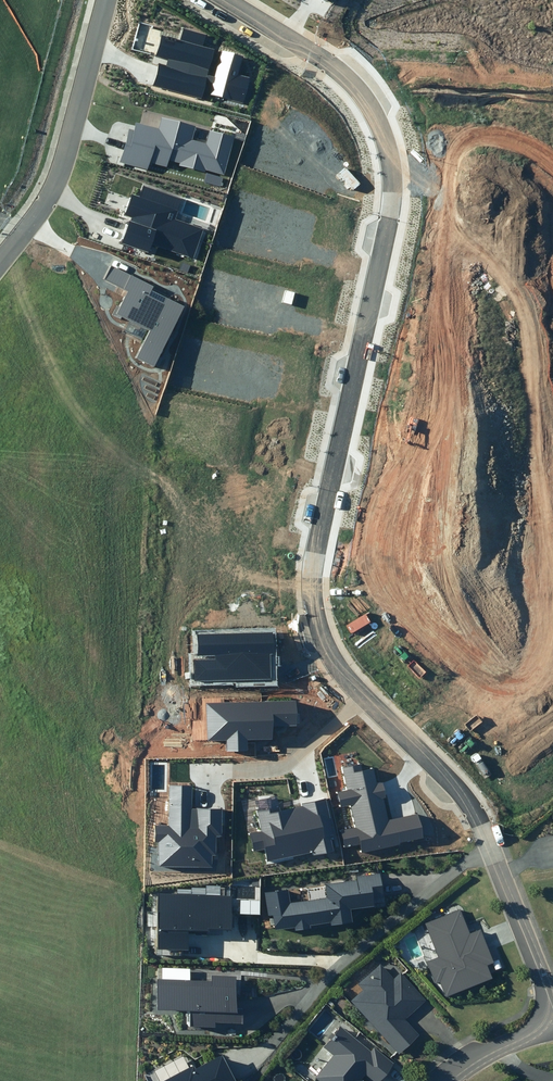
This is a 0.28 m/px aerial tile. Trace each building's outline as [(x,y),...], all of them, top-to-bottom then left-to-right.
[(459,910),(424,923),(437,957),(424,962),(433,984),(439,982),(444,997),(491,979),(486,965),(492,963),(479,929),(468,933),(459,910)] [(363,987),(350,1001),(400,1053),(418,1035),(404,1020),(422,1002),(398,971),(391,977),(379,965),(360,984),(363,987)] [(313,1077),(318,1080),(362,1080),(360,1079),(364,1075),(371,1080),(377,1080),(391,1063),(371,1048),(369,1050),(339,1026),(323,1046),(333,1053),(326,1061),(313,1077)]
